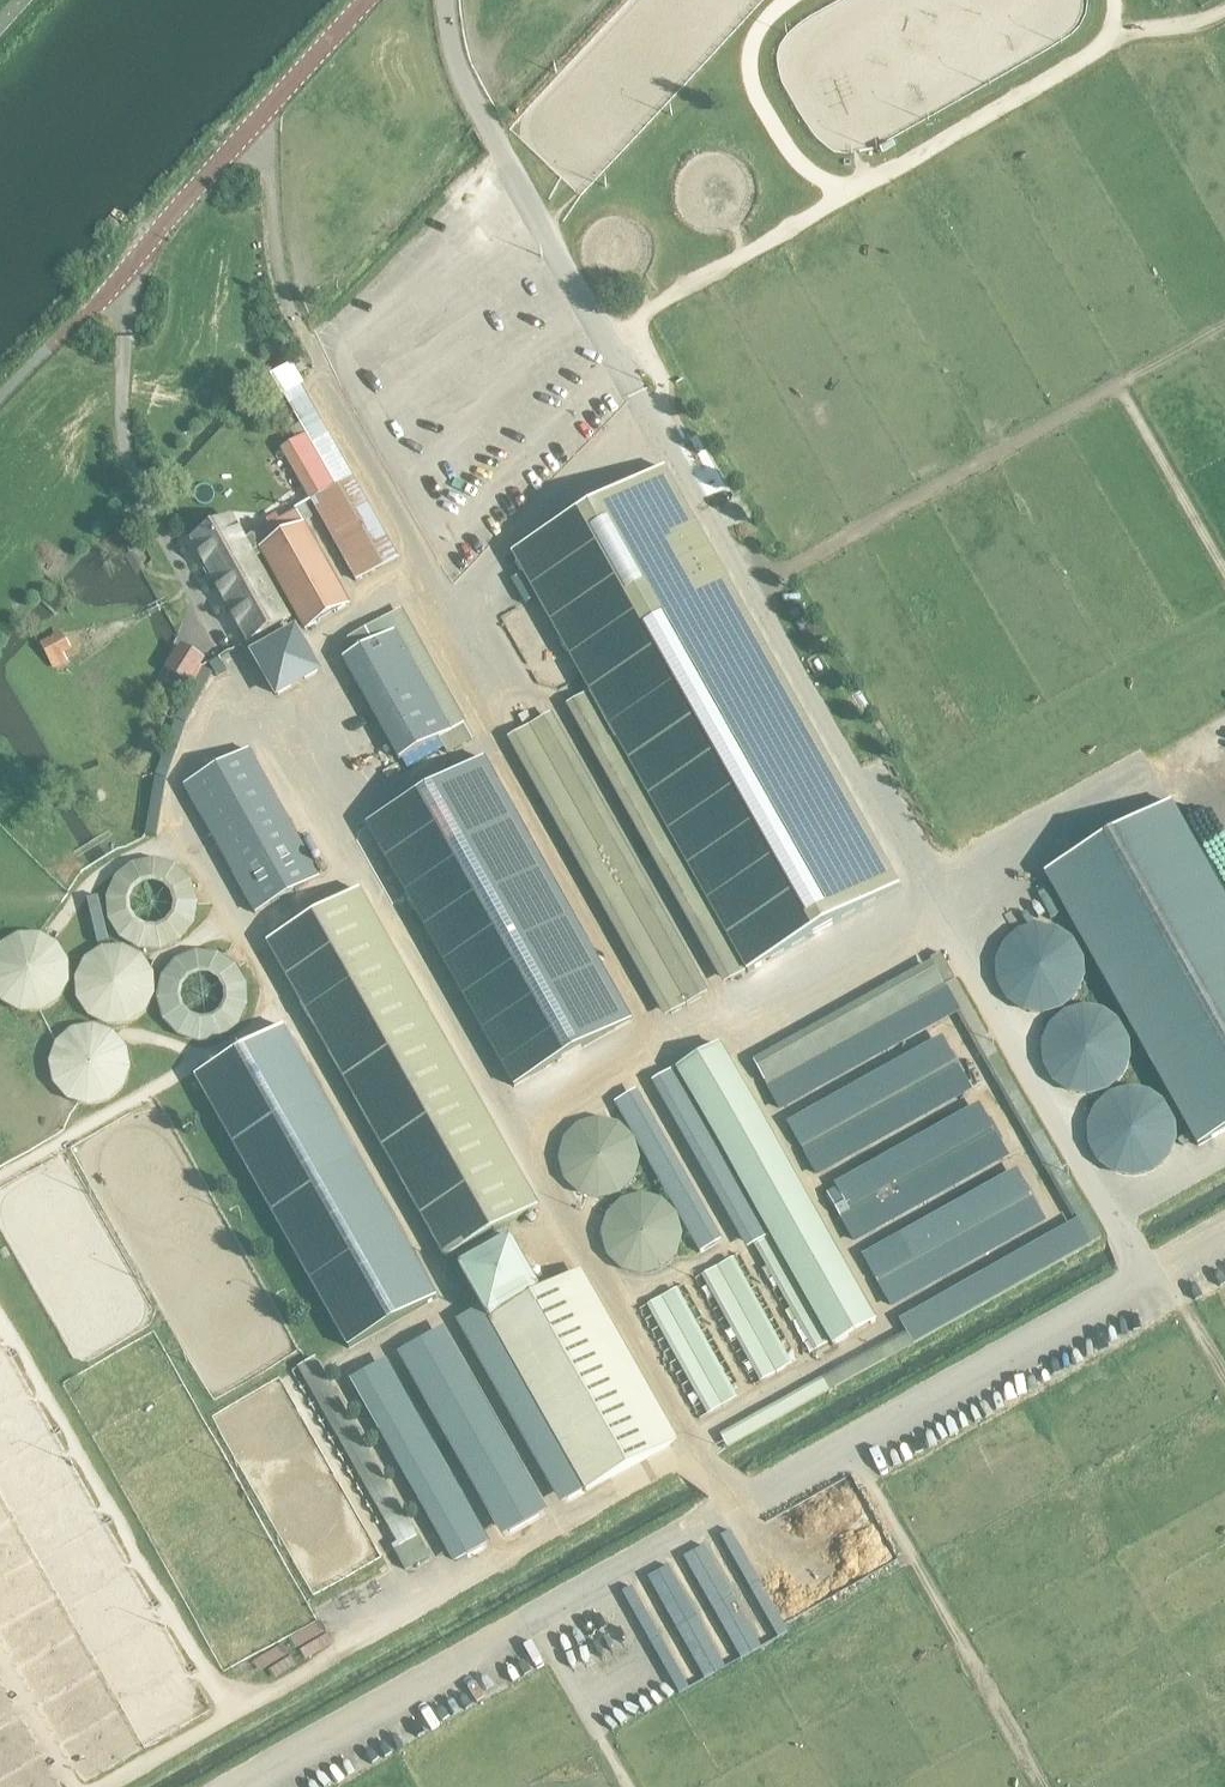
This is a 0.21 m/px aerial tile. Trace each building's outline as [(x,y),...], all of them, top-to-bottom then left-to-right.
[(356,581),(395,558),(293,379),(299,376),(292,364),(271,376),(282,397),(284,396),(300,424),(291,430),(296,440),(306,435),(335,486),(310,500),(356,581)] [(664,468),(512,554),(747,972),(899,886),(664,468)] [(349,605),(296,513),(280,523),(277,517),(267,522),(270,528),(254,537),(255,540),(247,545),(255,559),(262,555),(305,630),(349,605)] [(255,559),(247,545),(233,519),(192,542),(248,643),(289,620),(255,559)] [(399,760),(466,723),(409,623),(343,660),(399,760)] [(299,626),(253,650),(276,693),(322,669),(299,626)] [(54,635),(40,643),(54,669),(68,661),(64,654),(54,635)] [(171,661),(166,669),(167,670),(172,672),(190,683),(205,658),(183,646),(181,644),(171,661)] [(617,847),(545,718),(515,735),(587,864),(617,847)] [(254,914),(320,878),(249,750),(183,787),(254,914)] [(513,1088),(632,1021),(485,759),(366,826),(513,1088)] [(1224,1130),(1224,901),(1170,805),(1041,878),(1195,1148),(1224,1130)] [(182,850),(101,874),(107,892),(89,898),(95,919),(110,914),(121,952),(205,927),(182,850)] [(359,890),(267,943),(446,1260),(538,1207),(359,890)] [(68,1005),(68,935),(0,934),(0,1004),(68,1005)] [(224,939),(151,974),(186,1046),(259,1011),(224,939)] [(159,1012),(146,941),(76,953),(88,1025),(159,1012)] [(752,1059),(774,1095),(949,999),(938,953),(752,1059)] [(135,1090),(120,1019),(50,1034),(65,1105),(135,1090)] [(436,1299),(283,1027),(195,1077),(349,1348),(436,1299)] [(721,1046),(714,1050),(676,1072),(833,1347),(876,1323),(721,1046)] [(794,1133),(809,1160),(962,1078),(947,1051),(794,1133)] [(831,1197),(846,1224),(999,1142),(984,1114),(831,1197)] [(1081,1219),(901,1313),(914,1339),(1105,1240),(1060,1154),(1050,1159),(1081,1219)] [(869,1264),(883,1291),(1037,1209),(1022,1182),(869,1264)] [(697,1275),(757,1383),(789,1365),(729,1257),(697,1275)] [(670,1445),(573,1274),(490,1321),(586,1491),(670,1445)] [(645,1305),(705,1413),(738,1395),(678,1287),(645,1305)] [(451,1560),(547,1511),(450,1323),(354,1373),(451,1560)] [(113,1581),(58,1580),(59,1539),(45,1539),(44,1636),(41,1636),(41,1656),(28,1655),(28,1663),(59,1663),(59,1681),(71,1681),(72,1653),(98,1653),(98,1646),(122,1646),(123,1610),(124,1595),(127,1595),(127,1572),(113,1572),(113,1581)] [(136,1594),(139,1623),(153,1622),(150,1592),(136,1594)]
